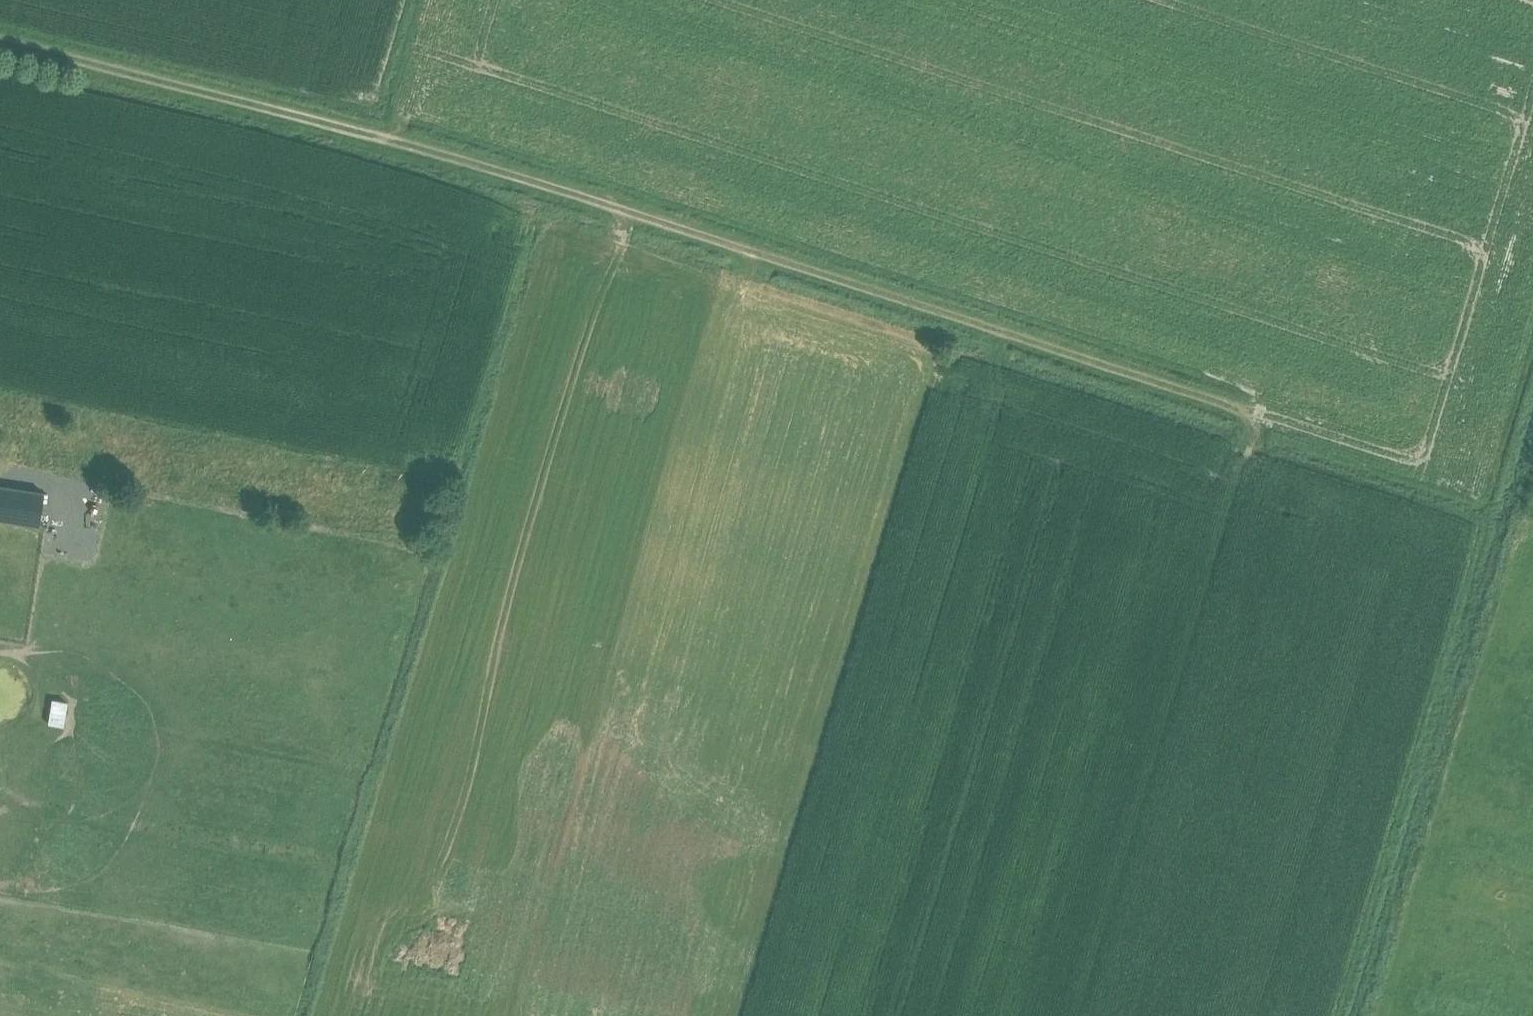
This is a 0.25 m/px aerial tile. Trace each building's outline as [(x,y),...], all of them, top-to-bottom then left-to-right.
[(38,526),(43,493),(0,486),(0,520),(38,526)]
